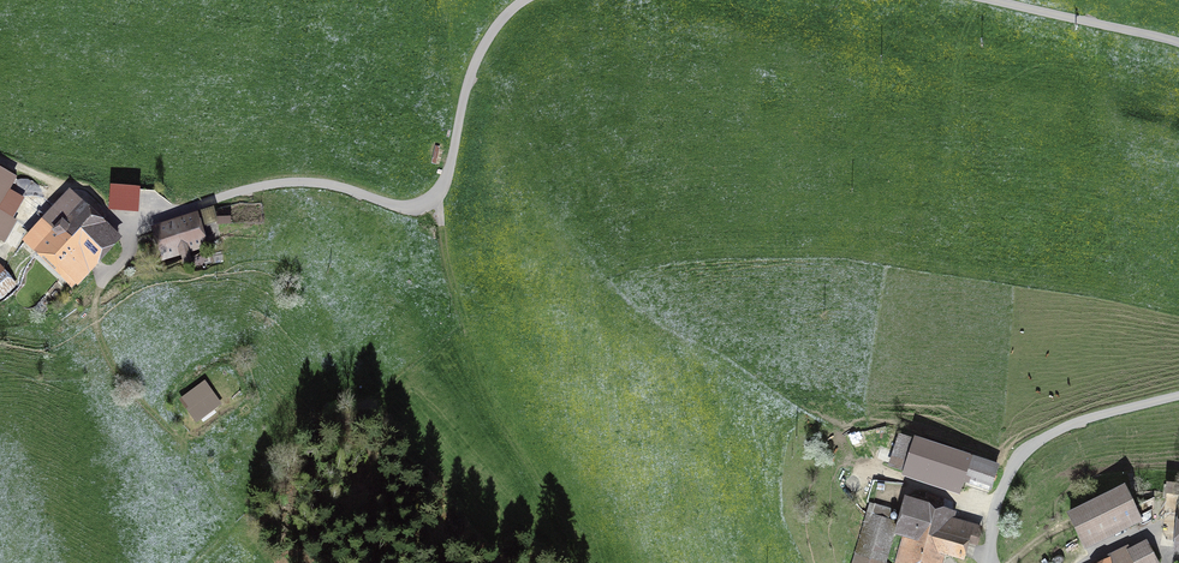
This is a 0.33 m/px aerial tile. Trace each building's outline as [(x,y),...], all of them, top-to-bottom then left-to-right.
[(15,178),(0,169),(0,203),(15,178)] [(136,211),(138,191),(111,189),(111,191),(97,190),(96,200),(110,201),(110,209),(136,211)] [(27,239),(76,284),(116,240),(68,195),(27,239)] [(4,241),(16,220),(0,211),(0,239),(4,241)] [(214,213),(156,231),(164,256),(221,239),(214,213)] [(185,266),(195,263),(192,252),(181,255),(185,266)] [(13,286),(0,270),(0,297),(13,286)] [(218,403),(202,387),(184,406),(200,422),(218,403)] [(891,465),(964,489),(967,479),(990,486),(996,468),(988,465),(991,457),(929,436),(926,445),(900,437),(891,465)] [(1084,544),(1138,518),(1125,491),(1071,516),(1084,544)] [(971,557),(978,531),(948,522),(950,512),(906,500),(895,535),(903,537),(896,562),(900,562),(936,562),(939,552),(961,559),(962,554),(971,557)] [(871,505),(868,515),(867,514),(852,562),(886,562),(897,523),(887,520),(890,511),(871,505)] [(1129,548),(1100,562),(1154,562),(1155,562),(1146,545),(1131,552),(1129,548)]
